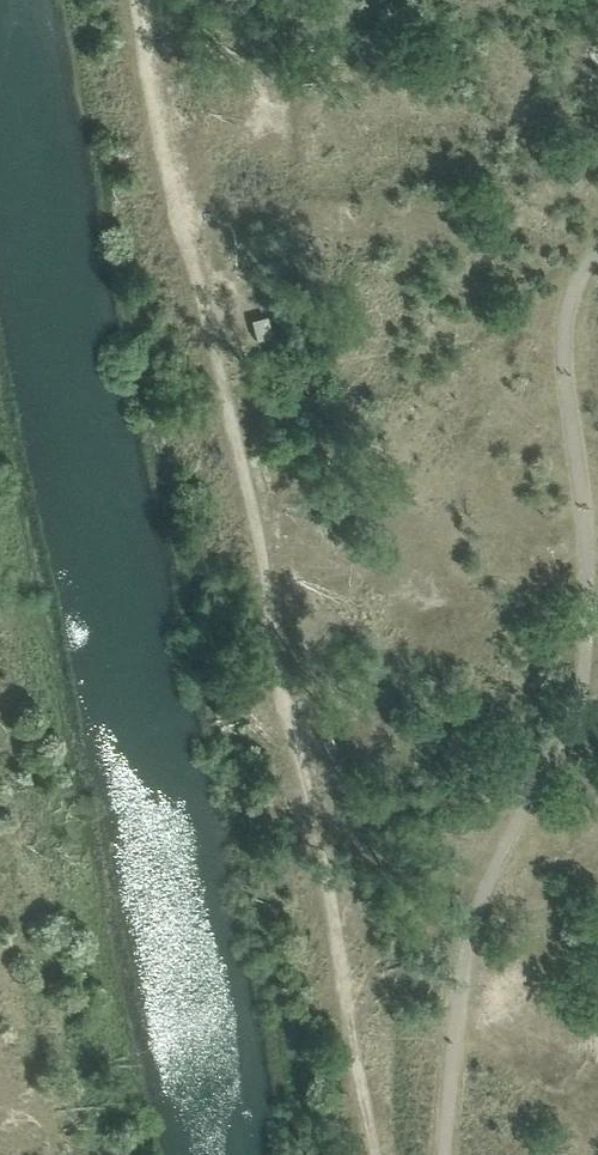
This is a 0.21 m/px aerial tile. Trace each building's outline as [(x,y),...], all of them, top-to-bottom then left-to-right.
[(256,337),(268,333),(263,314),(250,317),(256,337)]
